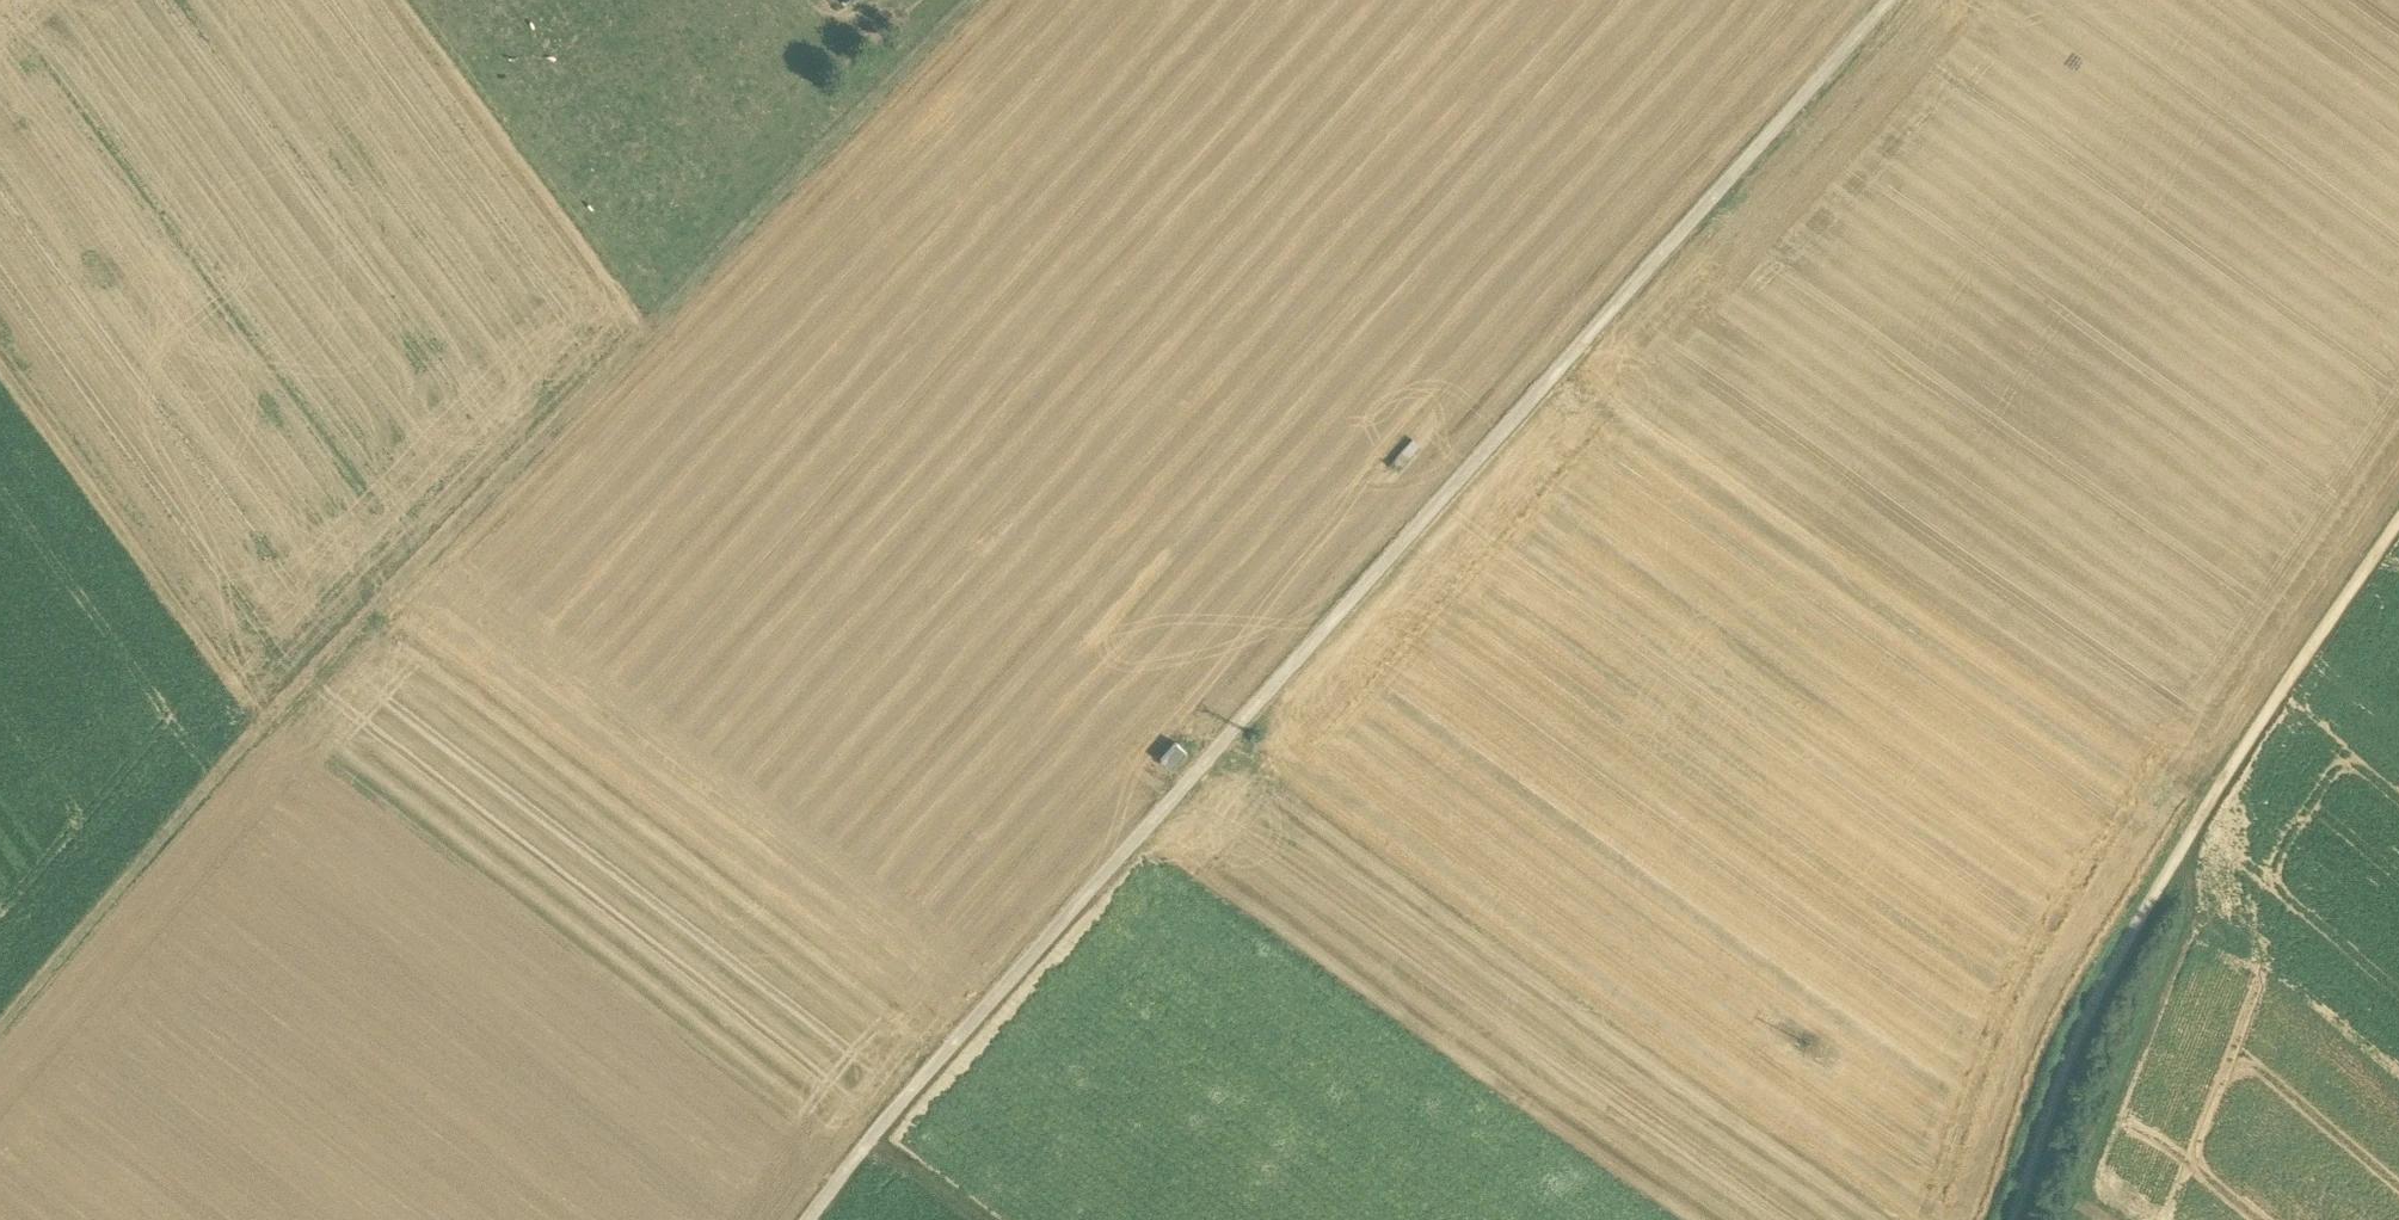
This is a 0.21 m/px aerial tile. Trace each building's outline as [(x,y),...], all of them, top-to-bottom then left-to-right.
[(1187,754),(1176,743),(1159,760),(1170,771),(1187,754)]
